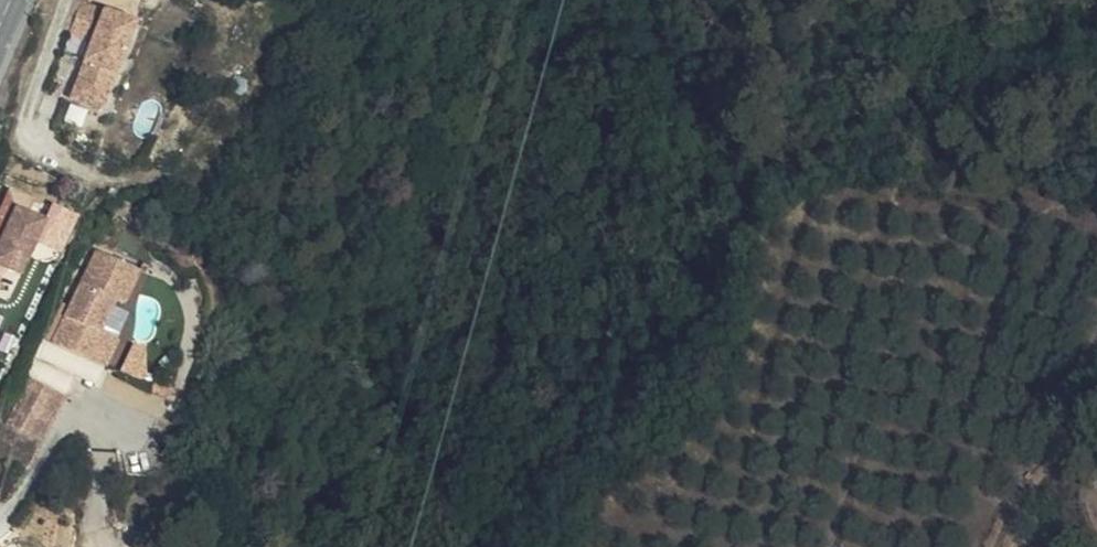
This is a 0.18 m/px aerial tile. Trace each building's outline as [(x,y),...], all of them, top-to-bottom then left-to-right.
[(90,0),(86,0),(73,30),(96,40),(87,60),(118,73),(140,21),(90,0)] [(118,73),(87,60),(73,94),(104,106),(118,73)] [(19,206),(0,249),(0,263),(24,273),(48,218),(19,206)] [(90,353),(103,327),(118,295),(125,298),(141,265),(101,246),(57,338),(90,353)] [(120,335),(103,327),(90,353),(90,355),(107,363),(120,335)] [(141,376),(153,347),(134,340),(122,368),(141,376)] [(13,421),(48,438),(70,393),(35,376),(13,421)]
